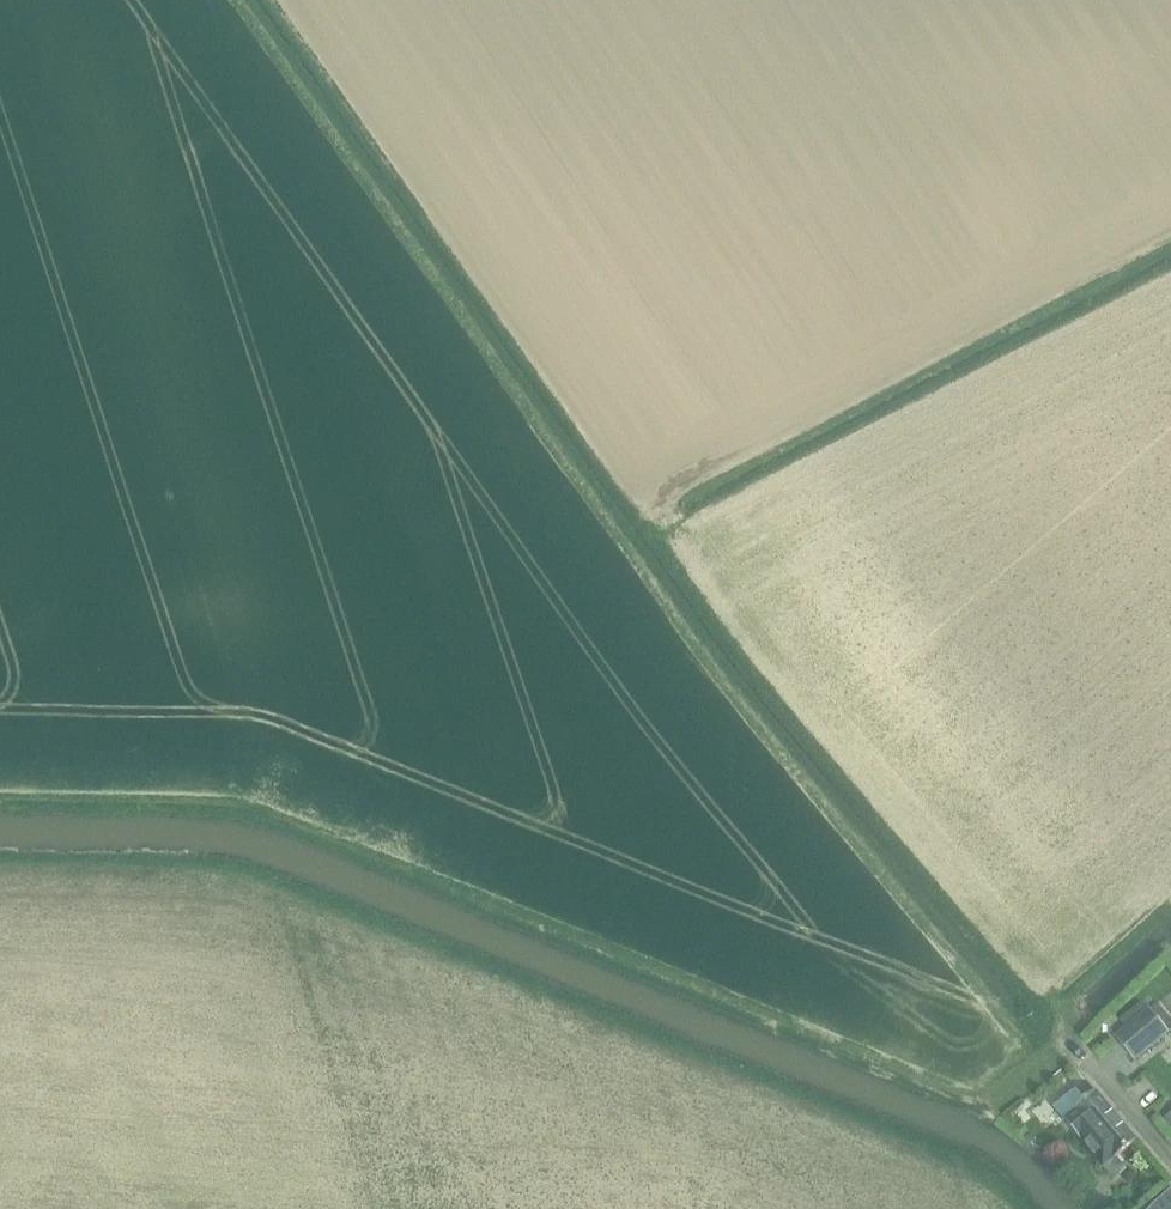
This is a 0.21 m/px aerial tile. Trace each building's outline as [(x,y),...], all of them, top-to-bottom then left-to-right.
[(1134,1062),(1152,1046),(1169,1032),(1150,1009),(1114,1039),(1134,1062)] [(1053,1107),(1104,1168),(1137,1141),(1095,1092),(1086,1100),(1075,1088),(1053,1107)] [(1170,1146),(1170,1129),(1162,1133),(1169,1147),(1170,1146)] [(1117,1174),(1102,1185),(1111,1198),(1126,1187),(1117,1174)] [(1152,1208),(1170,1208),(1170,1191),(1152,1208)]
